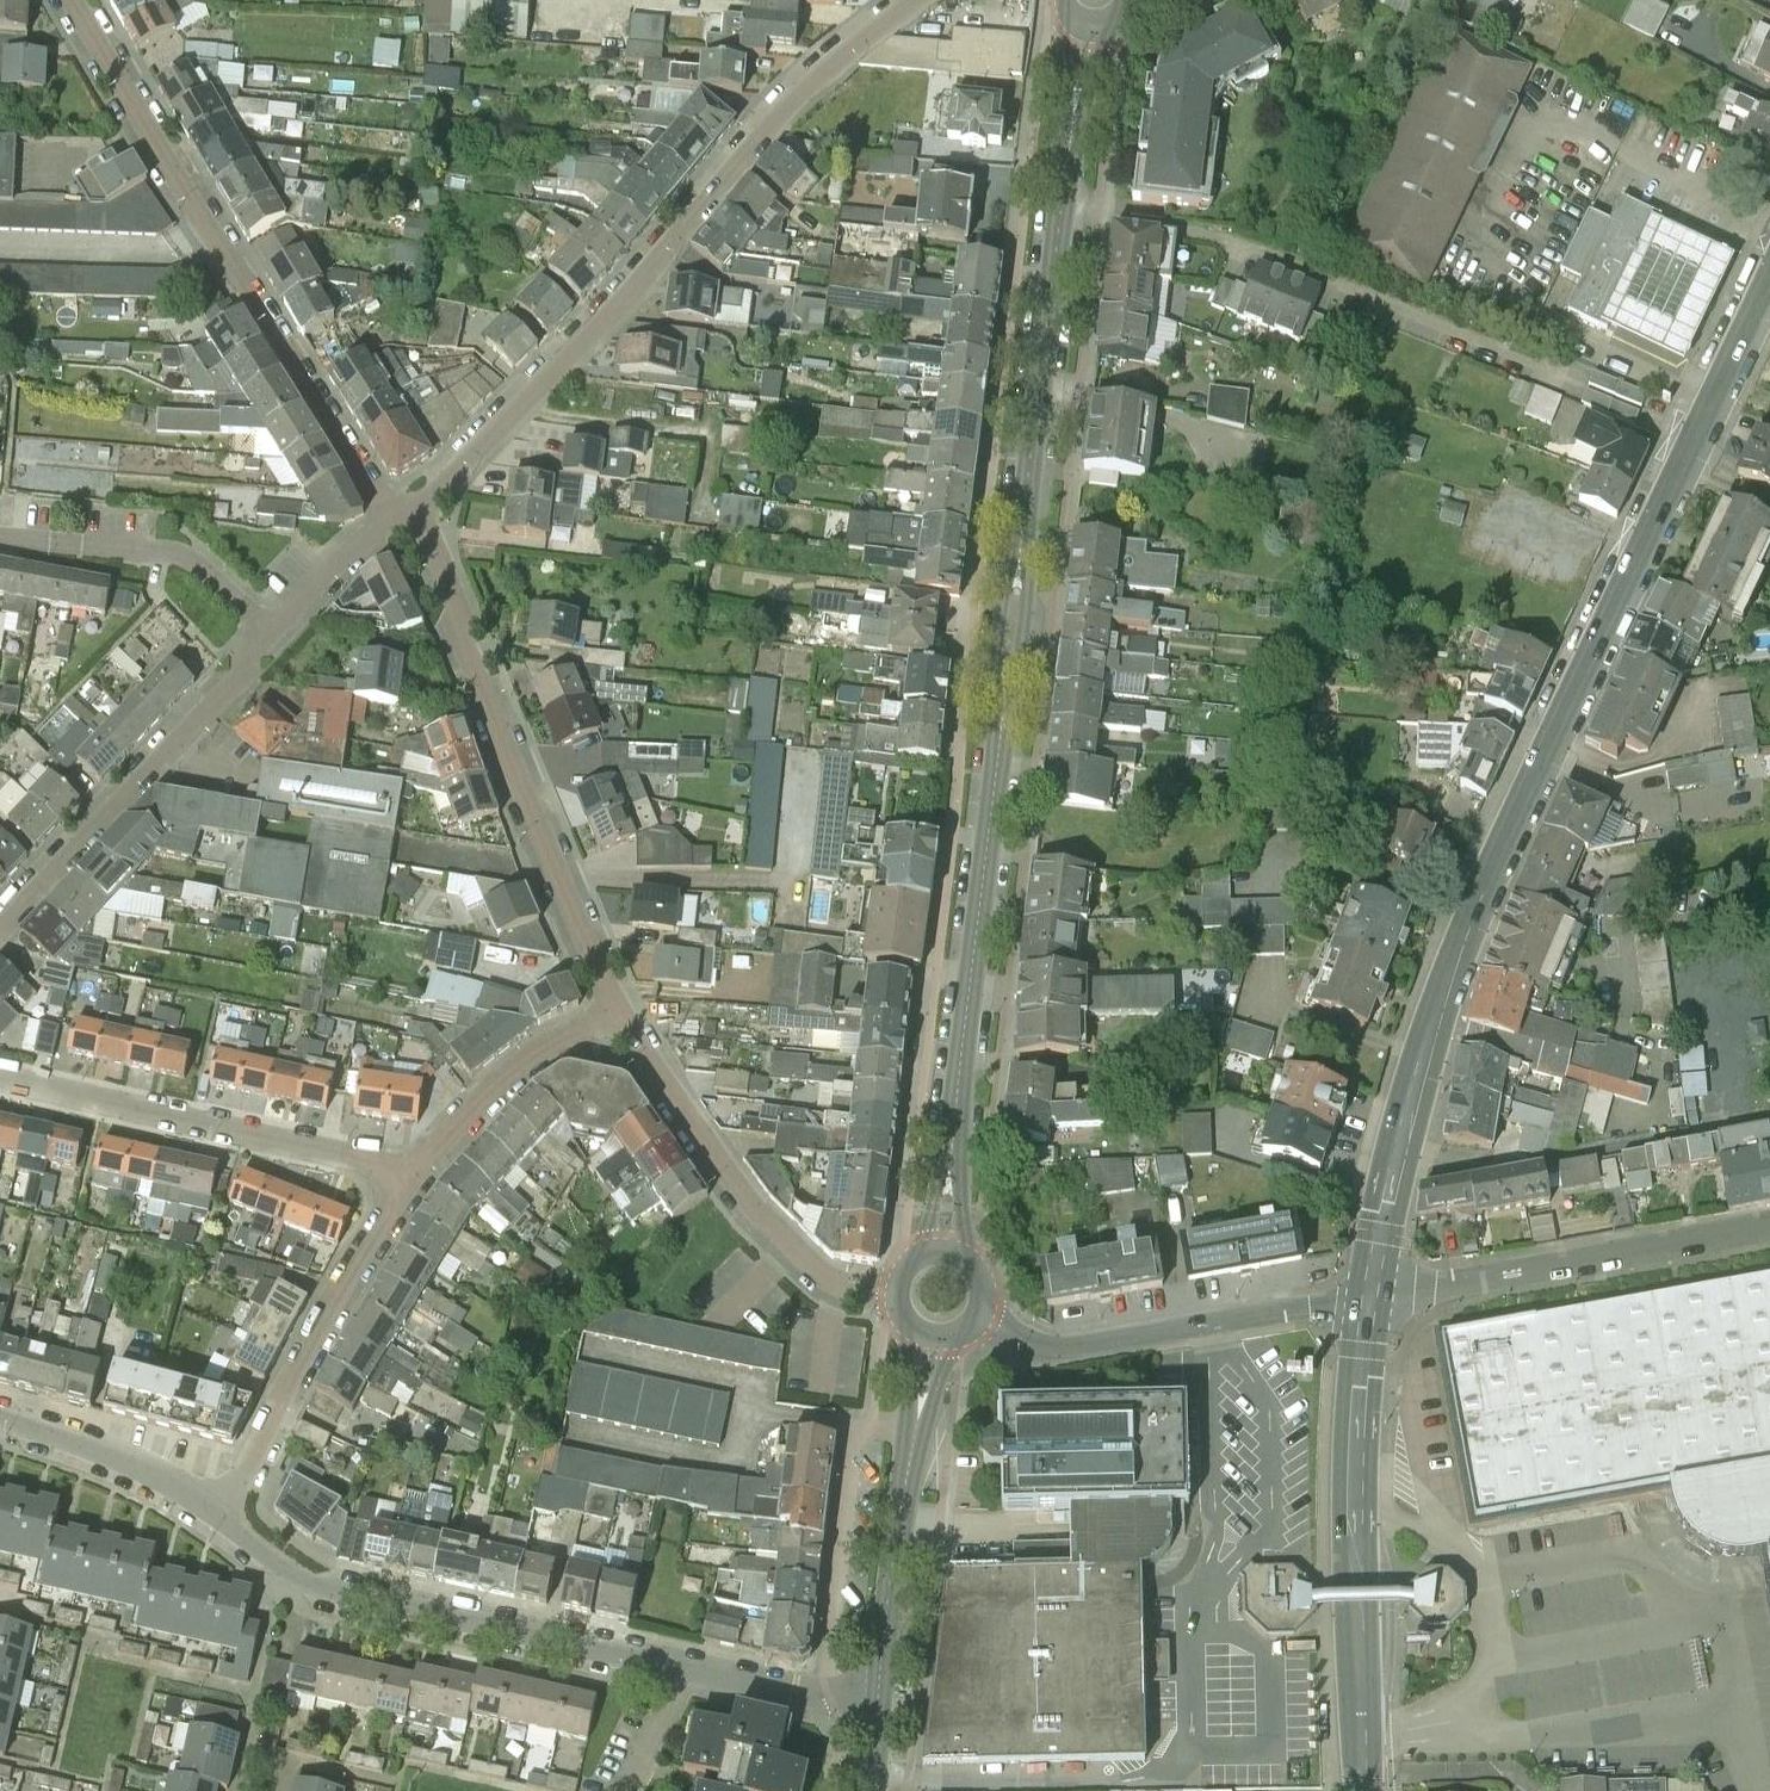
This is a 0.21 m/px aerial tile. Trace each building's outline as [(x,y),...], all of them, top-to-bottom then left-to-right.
[(124,28),(171,0),(108,0),(124,28)] [(178,30),(169,15),(173,13),(176,17),(195,7),(190,0),(171,0),(124,28),(139,53),(178,30)] [(195,7),(196,6),(206,9),(210,7),(206,0),(190,0),(195,7)] [(445,37),(455,38),(455,35),(528,41),(531,0),(425,0),(426,12),(427,36),(445,37)] [(740,53),(766,56),(767,44),(796,47),(799,22),(798,21),(800,2),(776,0),(753,0),(751,16),(744,15),(744,17),(725,15),(723,36),(708,35),(707,49),(741,52),(740,53)] [(1307,22),(1327,11),(1329,14),(1343,7),(1341,3),(1346,0),(1296,0),(1307,22)] [(1408,15),(1415,0),(1377,0),(1408,15)] [(1470,24),(1494,36),(1511,0),(1482,0),(1470,24)] [(1655,34),(1668,3),(1661,0),(1631,0),(1623,21),(1655,34)] [(28,39),(29,5),(5,4),(0,4),(0,38),(28,39)] [(1139,163),(1136,183),(1144,184),(1142,201),(1203,209),(1205,194),(1213,195),(1216,172),(1208,171),(1210,159),(1206,159),(1207,151),(1218,152),(1221,129),(1214,128),(1216,109),(1224,98),(1229,89),(1248,79),(1251,85),(1270,74),(1266,68),(1282,58),(1252,4),(1177,46),(1178,49),(1174,51),(1168,54),(1164,59),(1160,65),(1159,73),(1160,78),(1157,78),(1150,133),(1143,132),(1140,155),(1148,156),(1147,164),(1139,163)] [(403,33),(425,31),(424,15),(402,16),(403,33)] [(628,44),(664,46),(666,19),(632,16),(630,43),(628,43),(628,44)] [(924,42),(910,41),(894,40),(860,66),(860,67),(907,71),(921,73),(960,77),(1008,81),(1009,75),(1025,77),(1029,37),(954,30),(952,45),(948,45),(947,51),(940,50),(940,44),(924,42)] [(1513,113),(1508,106),(1510,104),(1512,105),(1513,102),(1511,101),(1513,97),(1515,98),(1529,69),(1446,30),(1343,247),(1407,277),(1415,261),(1433,270),(1490,149),(1488,148),(1495,134),(1498,135),(1499,132),(1496,131),(1497,129),(1506,129),(1513,113)] [(445,37),(427,36),(428,39),(430,39),(429,64),(450,66),(450,41),(444,41),(445,37)] [(2,89),(45,91),(46,57),(27,56),(28,39),(0,38),(0,86),(2,86),(2,89)] [(373,64),(400,65),(401,39),(373,38),(373,64)] [(1768,50),(1745,39),(1735,61),(1769,78),(1769,45),(1768,50)] [(193,63),(233,66),(234,66),(235,47),(185,44),(184,65),(190,65),(193,63)] [(663,62),(664,46),(628,44),(626,61),(645,63),(663,64),(663,62)] [(701,71),(670,69),(668,87),(698,90),(743,94),(745,63),(701,59),(701,71)] [(230,91),(230,90),(233,66),(193,63),(190,65),(157,84),(174,114),(215,90),(230,91)] [(425,90),(439,91),(459,92),(461,70),(426,67),(425,78),(425,90)] [(714,148),(735,123),(701,94),(698,97),(698,90),(668,87),(656,86),(652,115),(677,118),(714,148)] [(268,119),(268,118),(269,104),(240,100),(240,92),(239,92),(230,91),(215,90),(174,114),(189,140),(231,115),(268,119)] [(425,90),(425,103),(424,117),(438,118),(439,91),(425,90)] [(1733,94),(1728,105),(1751,116),(1756,105),(1733,94)] [(962,141),(961,145),(986,148),(986,144),(1001,145),(1004,123),(999,122),(1002,102),(954,96),(948,133),(947,139),(962,141)] [(346,100),(337,99),(336,110),(345,111),(346,100)] [(1756,105),(1751,116),(1741,134),(1750,139),(1769,148),(1769,112),(1756,105)] [(404,123),(422,123),(423,107),(405,106),(404,123)] [(658,150),(690,176),(714,148),(677,118),(652,115),(633,113),(632,126),(674,131),(658,150)] [(189,140),(202,162),(243,138),(247,138),(244,132),(248,129),(285,134),(287,120),(268,118),(268,119),(231,115),(189,140)] [(14,202),(15,198),(18,138),(0,138),(0,202),(11,202),(14,202)] [(243,138),(202,162),(217,187),(256,164),(254,161),(301,166),(302,160),(303,152),(255,145),(248,140),(247,138),(243,138)] [(756,172),(794,203),(803,204),(820,183),(801,167),(818,146),(787,138),(777,150),(776,149),(756,172)] [(1750,139),(1744,151),(1769,163),(1769,148),(1750,139)] [(893,158),(914,160),(917,160),(918,145),(894,143),(893,158)] [(612,149),(611,161),(619,162),(636,176),(669,201),(690,176),(658,150),(646,164),(627,148),(625,151),(612,149)] [(1208,171),(1216,172),(1218,152),(1207,151),(1206,159),(1210,159),(1208,171)] [(870,173),(871,157),(851,155),(850,171),(870,173)] [(914,160),(893,158),(871,156),(871,157),(870,173),(869,175),(912,179),(914,160)] [(119,167),(113,158),(76,181),(90,205),(91,205),(104,205),(108,205),(118,200),(131,191),(145,183),(147,181),(134,159),(119,167)] [(574,184),(595,187),(647,227),(669,201),(636,176),(619,162),(611,161),(578,158),(574,184)] [(401,159),(400,172),(418,175),(420,161),(401,159)] [(272,199),(325,206),(325,204),(327,187),(285,180),(284,182),(268,185),(256,164),(217,187),(236,220),(272,199)] [(831,178),(827,202),(842,204),(845,180),(831,178)] [(921,237),(928,238),(967,242),(973,188),(954,186),(955,180),(937,178),(936,184),(921,182),(917,218),(886,214),(886,216),(841,211),(838,228),(882,233),(920,237),(920,236),(922,237),(921,237)] [(594,227),(625,254),(647,227),(595,187),(574,184),(534,179),(533,189),(557,191),(557,192),(573,194),(573,195),(582,197),(602,213),(596,220),(598,222),(594,227)] [(783,223),(790,215),(749,181),(724,211),(755,235),(781,238),(783,223)] [(145,183),(131,191),(129,235),(142,236),(145,183)] [(174,227),(145,183),(142,236),(160,237),(174,227)] [(1144,184),(1136,183),(1134,200),(1142,201),(1144,184)] [(423,205),(428,206),(440,208),(434,189),(418,189),(423,205)] [(131,191),(118,200),(116,235),(129,235),(131,191)] [(64,204),(65,204),(65,197),(29,195),(15,198),(14,202),(24,203),(37,203),(51,203),(64,204)] [(1582,279),(1567,309),(1607,328),(1661,215),(1622,196),(1610,221),(1589,211),(1561,269),(1582,279)] [(236,220),(249,242),(272,229),(274,233),(289,224),(326,230),(330,205),(325,204),(325,206),(272,199),(236,220)] [(104,205),(103,234),(116,235),(118,200),(108,205),(104,205)] [(0,202),(0,231),(10,231),(11,202),(0,202)] [(14,202),(11,202),(10,231),(23,231),(24,203),(14,202)] [(37,203),(24,203),(23,231),(37,232),(37,203)] [(50,232),(51,203),(37,203),(37,232),(50,232)] [(63,233),(64,204),(51,203),(50,232),(63,233)] [(65,204),(64,204),(63,233),(76,233),(77,204),(65,204)] [(90,205),(77,204),(76,233),(90,234),(91,205),(90,205)] [(104,205),(91,205),(90,234),(103,234),(104,205)] [(440,208),(428,206),(426,219),(438,221),(441,208),(440,208)] [(790,239),(781,238),(755,235),(724,211),(707,231),(739,256),(742,257),(753,244),(757,247),(756,250),(788,254),(790,239)] [(575,249),(607,275),(625,254),(594,227),(598,222),(596,220),(592,225),(591,224),(583,235),(551,214),(544,225),(542,228),(543,228),(572,247),(575,249)] [(1651,217),(1601,322),(1645,343),(1682,361),(1733,255),(1694,236),(1651,217)] [(434,246),(437,222),(407,218),(403,241),(434,246)] [(525,253),(534,239),(519,228),(509,242),(525,253)] [(891,264),(916,267),(920,237),(882,233),(838,228),(833,258),(829,289),(837,291),(886,298),(891,264)] [(1114,228),(1107,276),(1154,282),(1170,284),(1176,236),(1114,228)] [(318,286),(324,282),(319,274),(305,250),(305,251),(292,230),(259,249),(272,271),(267,274),(285,304),(316,285),(317,285),(318,286)] [(737,262),(742,257),(739,256),(707,231),(682,262),(696,273),(768,283),(770,267),(737,262)] [(572,247),(548,271),(556,278),(555,278),(579,299),(581,302),(607,275),(575,249),(572,247)] [(502,262),(514,263),(517,255),(506,250),(502,262)] [(886,298),(902,301),(902,300),(953,306),(996,312),(1002,262),(958,257),(956,273),(944,272),(942,285),(915,281),(917,268),(916,268),(916,267),(891,264),(886,298)] [(514,263),(502,262),(496,261),(494,272),(519,275),(520,264),(514,263)] [(1249,287),(1238,314),(1236,318),(1268,330),(1289,276),(1258,263),(1249,287)] [(0,295),(15,296),(16,267),(1,266),(0,295)] [(182,266),(166,271),(165,300),(225,302),(202,268),(190,276),(182,266)] [(15,296),(31,296),(31,267),(16,267),(15,296)] [(31,296),(46,297),(46,268),(31,267),(31,296)] [(46,297),(61,297),(61,269),(46,268),(46,297)] [(61,297),(76,298),(76,269),(61,269),(61,297)] [(85,269),(76,269),(76,298),(84,298),(85,269)] [(98,270),(85,269),(84,298),(97,298),(98,270)] [(112,270),(98,270),(97,298),(111,299),(112,270)] [(125,270),(112,270),(111,299),(125,299),(125,270)] [(139,271),(125,270),(125,299),(138,300),(139,271)] [(340,287),(370,291),(372,276),(360,274),(360,273),(335,270),(333,286),(340,287)] [(153,271),(139,271),(138,300),(152,300),(153,271)] [(165,300),(166,271),(153,271),(152,300),(165,300)] [(1143,316),(1150,319),(1154,282),(1107,276),(1103,311),(1143,316)] [(1322,288),(1289,276),(1268,330),(1301,343),(1302,340),(1312,313),(1322,288)] [(541,278),(515,304),(532,319),(549,336),(572,312),(569,309),(579,299),(555,278),(548,285),(541,278)] [(1222,280),(1211,307),(1225,312),(1226,309),(1235,285),(1222,280)] [(1235,285),(1226,309),(1238,314),(1249,287),(1237,282),(1235,285)] [(744,293),(671,284),(667,318),(714,324),(716,308),(742,312),(744,293)] [(285,304),(304,337),(337,318),(318,286),(317,285),(316,285),(285,304)] [(370,291),(340,287),(352,310),(369,300),(368,296),(370,294),(370,291)] [(950,326),(946,354),(990,360),(996,312),(953,306),(902,300),(902,301),(900,320),(950,326)] [(435,316),(463,321),(466,307),(438,301),(435,316)] [(801,336),(823,339),(827,304),(799,301),(794,317),(802,325),(801,336)] [(210,342),(195,351),(202,364),(207,373),(262,343),(243,312),(238,315),(230,302),(209,315),(217,328),(205,335),(210,342)] [(106,319),(107,303),(93,303),(92,318),(106,319)] [(1143,316),(1103,311),(1098,356),(1144,361),(1150,319),(1143,316)] [(1312,313),(1302,340),(1314,345),(1324,318),(1312,313)] [(433,330),(461,336),(463,321),(435,316),(433,330)] [(486,342),(485,343),(514,371),(538,347),(509,319),(508,320),(503,316),(482,338),(486,342)] [(620,373),(639,375),(641,385),(698,392),(699,380),(680,378),(683,350),(705,353),(708,334),(655,328),(652,346),(624,343),(620,373)] [(433,330),(429,349),(458,350),(461,336),(433,330)] [(0,340),(0,350),(7,349),(17,350),(17,352),(24,352),(34,352),(34,350),(47,351),(55,351),(58,351),(58,355),(105,358),(105,345),(56,342),(47,342),(0,340)] [(262,343),(207,373),(220,395),(241,396),(281,373),(262,343)] [(749,353),(763,356),(765,346),(751,343),(749,353)] [(943,382),(986,388),(990,360),(926,352),(880,345),(878,361),(889,362),(886,376),(906,379),(907,365),(925,367),(923,379),(924,379),(940,382),(943,382)] [(194,349),(179,348),(163,348),(162,366),(169,370),(186,372),(202,364),(195,351),(194,349)] [(328,376),(342,398),(395,365),(410,363),(403,352),(392,354),(391,353),(387,351),(372,361),(366,353),(328,376)] [(13,378),(14,377),(26,370),(25,361),(3,360),(13,378)] [(355,419),(405,388),(411,386),(411,385),(403,372),(413,368),(410,363),(395,365),(342,398),(355,419)] [(1593,370),(1588,383),(1641,405),(1647,391),(1593,370)] [(281,373),(241,396),(220,395),(217,395),(217,396),(216,396),(216,415),(216,417),(263,420),(267,428),(303,410),(281,373)] [(413,432),(419,428),(434,454),(467,420),(482,402),(483,403),(493,393),(476,375),(448,392),(440,396),(421,408),(404,418),(413,432)] [(368,439),(404,418),(421,408),(440,396),(429,378),(411,385),(411,386),(405,388),(355,419),(368,439)] [(764,379),(761,399),(778,402),(781,381),(764,379)] [(939,396),(938,405),(938,409),(934,405),(919,403),(919,406),(899,403),(898,416),(937,421),(937,422),(981,427),(986,388),(943,382),(940,382),(924,379),(922,394),(935,396),(939,394),(939,396)] [(1560,396),(1534,385),(1524,412),(1550,423),(1560,396)] [(1210,387),(1206,420),(1244,429),(1248,391),(1210,387)] [(1581,402),(1634,424),(1639,411),(1586,389),(1581,402)] [(1093,397),(1091,415),(1110,418),(1111,414),(1152,419),(1154,404),(1093,397)] [(854,398),(853,411),(877,413),(878,400),(854,398)] [(146,410),(126,405),(122,423),(143,427),(146,410)] [(872,443),(876,415),(824,408),(820,436),(872,444),(872,443)] [(303,410),(267,428),(263,420),(216,417),(216,415),(157,412),(156,433),(220,436),(221,434),(256,436),(255,459),(261,460),(261,458),(283,459),(285,463),(324,443),(303,410)] [(1091,415),(1084,469),(1146,476),(1152,419),(1111,414),(1110,418),(1091,415)] [(431,458),(434,454),(419,428),(413,432),(404,418),(368,439),(390,476),(399,478),(431,458)] [(910,419),(904,418),(901,447),(910,448),(909,449),(943,453),(977,457),(981,427),(937,422),(918,420),(910,419)] [(1609,432),(1611,433),(1613,430),(1586,418),(1575,443),(1599,454),(1609,432)] [(763,431),(723,427),(720,453),(760,458),(763,431)] [(1757,427),(1750,440),(1752,441),(1738,470),(1769,484),(1769,433),(1757,427)] [(1594,470),(1631,486),(1648,449),(1611,433),(1609,432),(1599,454),(1592,469),(1594,470)] [(644,442),(617,439),(615,454),(642,458),(644,442)] [(305,492),(343,473),(324,443),(285,463),(303,492),(305,492)] [(564,475),(585,478),(585,477),(603,479),(606,448),(568,443),(564,475)] [(110,449),(99,449),(98,460),(109,461),(110,449)] [(927,478),(927,480),(974,486),(977,457),(943,453),(909,449),(907,463),(929,466),(927,478)] [(261,460),(255,459),(245,459),(244,469),(260,471),(261,460)] [(915,511),(913,522),(968,531),(974,486),(927,480),(851,470),(850,483),(872,485),(872,486),(885,488),(884,492),(926,496),(924,512),(915,511)] [(1617,515),(1631,486),(1594,470),(1580,498),(1617,515)] [(340,524),(352,520),(364,515),(343,473),(305,492),(303,492),(305,495),(306,494),(312,507),(302,506),(301,520),(340,524)] [(565,511),(581,512),(585,478),(564,475),(553,474),(552,480),(513,476),(510,504),(565,511)] [(690,491),(649,485),(645,521),(685,526),(690,491)] [(758,536),(763,501),(723,495),(718,531),(758,536)] [(1718,613),(1733,619),(1769,539),(1769,518),(1724,496),(1678,594),(1718,613)] [(275,517),(297,519),(298,505),(258,501),(257,515),(275,517)] [(1466,507),(1446,501),(1440,520),(1460,526),(1466,507)] [(593,526),(594,513),(581,512),(565,511),(510,504),(506,535),(549,540),(551,527),(574,530),(575,524),(593,526)] [(297,519),(275,517),(273,530),(295,533),(297,519)] [(865,551),(964,564),(968,531),(913,522),(890,521),(888,535),(867,534),(865,551)] [(1075,535),(1070,582),(1114,587),(1148,591),(1174,593),(1177,566),(1142,563),(1143,547),(1119,544),(1119,540),(1075,535)] [(602,561),(651,564),(652,555),(636,554),(636,546),(603,544),(602,561)] [(916,590),(915,592),(960,598),(964,564),(865,551),(862,567),(887,571),(886,584),(903,586),(903,588),(916,590)] [(381,619),(412,601),(391,560),(362,576),(340,602),(343,610),(359,601),(364,610),(375,605),(381,617),(380,617),(381,619)] [(6,598),(11,565),(0,563),(0,597),(6,598)] [(37,603),(38,604),(44,571),(11,565),(6,598),(2,615),(9,616),(20,618),(17,633),(31,635),(37,603)] [(38,604),(71,610),(77,577),(44,571),(38,604)] [(71,610),(106,616),(112,583),(77,577),(71,610)] [(1114,587),(1070,582),(1066,618),(1110,623),(1111,612),(1114,587)] [(1659,584),(1640,621),(1679,640),(1699,650),(1707,633),(1702,630),(1709,616),(1715,619),(1718,613),(1678,594),(1659,584)] [(134,594),(115,591),(111,610),(131,613),(134,594)] [(831,615),(935,630),(939,602),(895,596),(893,609),(854,603),(854,597),(813,591),(810,611),(831,614),(831,615)] [(1148,591),(1146,611),(1152,612),(1150,628),(1183,631),(1185,620),(1175,619),(1177,593),(1174,593),(1148,591)] [(335,608),(331,611),(319,623),(320,624),(392,635),(404,635),(429,638),(423,626),(424,625),(412,601),(381,619),(380,617),(375,617),(361,616),(343,614),(342,615),(335,608)] [(1111,612),(1110,623),(1150,628),(1152,612),(1146,611),(1122,608),(1111,612)] [(606,669),(625,671),(626,655),(585,651),(586,650),(576,649),(578,638),(580,638),(580,642),(601,645),(603,626),(580,623),(581,617),(534,610),(530,646),(559,649),(558,665),(606,669)] [(5,634),(9,616),(2,615),(0,615),(0,633),(5,634)] [(888,652),(887,653),(931,659),(935,630),(831,615),(829,629),(859,633),(857,648),(888,652)] [(1117,639),(1107,644),(1110,623),(1066,618),(1062,651),(1155,661),(1155,649),(1161,649),(1162,643),(1117,639)] [(1640,621),(1625,654),(1663,673),(1679,640),(1640,621)] [(59,643),(71,646),(74,628),(62,626),(59,643)] [(1500,655),(1508,636),(1494,630),(1491,637),(1470,628),(1468,632),(1474,634),(1470,641),(1500,655)] [(1493,668),(1500,671),(1536,688),(1551,656),(1508,636),(1500,655),(1493,668)] [(71,646),(59,643),(56,659),(60,660),(69,661),(71,646)] [(110,657),(122,669),(132,660),(119,648),(110,657)] [(1155,661),(1062,651),(1058,688),(1101,693),(1103,673),(1153,678),(1155,661)] [(898,708),(945,715),(950,668),(846,653),(843,671),(875,676),(874,681),(901,685),(898,708)] [(314,693),(353,699),(353,700),(399,706),(405,662),(362,656),(357,687),(349,686),(349,685),(317,679),(314,693)] [(58,674),(60,660),(56,659),(49,658),(47,672),(58,674)] [(137,665),(132,660),(122,669),(135,681),(144,672),(137,665)] [(148,685),(172,708),(195,683),(171,661),(148,685)] [(592,699),(647,705),(648,690),(605,686),(606,669),(558,665),(523,661),(545,715),(585,699),(592,699)] [(1155,661),(1153,678),(1166,678),(1167,661),(1155,661)] [(1624,740),(1640,748),(1647,748),(1680,681),(1672,677),(1670,683),(1625,661),(1587,740),(1617,754),(1624,740)] [(1489,694),(1498,675),(1434,670),(1435,689),(1489,694)] [(1536,688),(1500,671),(1498,675),(1489,694),(1486,702),(1522,718),(1536,688)] [(757,744),(772,745),(779,681),(752,678),(751,685),(747,715),(744,741),(757,744)] [(728,713),(747,715),(751,685),(730,682),(728,701),(728,713)] [(124,710),(148,733),(172,708),(148,685),(124,710)] [(884,707),(884,706),(886,692),(840,686),(837,704),(853,706),(853,707),(881,710),(882,706),(884,707)] [(3,687),(1,707),(19,709),(21,696),(24,689),(3,687)] [(1101,693),(1058,688),(1053,723),(1097,727),(1098,716),(1101,693)] [(1718,695),(1726,749),(1756,744),(1749,691),(1718,695)] [(353,699),(314,693),(310,692),(307,712),(295,724),(279,710),(276,715),(263,704),(236,733),(267,759),(263,763),(263,764),(342,777),(342,774),(343,774),(353,700),(353,699)] [(64,706),(76,718),(85,708),(73,697),(64,706)] [(559,748),(603,730),(603,729),(606,728),(594,701),(647,706),(647,705),(592,699),(585,699),(545,715),(559,748)] [(898,734),(942,739),(945,715),(898,708),(884,707),(882,706),(881,710),(853,707),(852,716),(860,717),(860,718),(880,721),(883,719),(900,721),(898,734)] [(1482,707),(1477,717),(1500,727),(1505,716),(1482,707)] [(92,726),(93,726),(98,720),(85,708),(76,718),(81,723),(88,729),(91,725),(92,726)] [(101,734),(125,757),(148,733),(124,710),(101,734)] [(1114,710),(1105,717),(1098,716),(1097,727),(1141,732),(1142,720),(1147,721),(1148,715),(1142,715),(1142,713),(1114,710)] [(1445,765),(1461,752),(1473,757),(1499,769),(1513,737),(1488,727),(1420,722),(1419,764),(1445,765)] [(88,729),(81,723),(49,755),(51,758),(66,772),(78,760),(93,775),(101,782),(125,757),(101,734),(92,726),(91,725),(88,729)] [(437,762),(475,750),(466,723),(411,742),(410,738),(393,743),(395,751),(408,754),(415,752),(437,762)] [(1094,750),(1097,727),(1053,723),(1049,761),(1093,766),(1094,750)] [(898,760),(898,759),(939,764),(942,739),(898,734),(868,730),(866,742),(896,746),(894,759),(898,760)] [(42,768),(51,758),(49,755),(31,738),(23,731),(14,741),(37,763),(42,768)] [(756,762),(756,756),(757,744),(744,741),(735,740),(733,760),(756,762)] [(627,761),(678,760),(678,757),(679,747),(626,744),(625,761),(627,761)] [(756,756),(783,759),(784,746),(772,745),(757,744),(756,756)] [(442,795),(488,784),(475,750),(437,762),(415,752),(408,754),(434,762),(441,780),(389,768),(387,784),(404,786),(410,787),(415,788),(434,793),(442,795)] [(1094,750),(1093,766),(1111,767),(1135,768),(1136,755),(1094,750)] [(824,765),(853,769),(853,764),(854,755),(825,751),(824,765)] [(872,766),(874,754),(862,752),(854,755),(853,764),(872,766)] [(755,769),(782,771),(783,759),(756,756),(756,762),(755,769)] [(1499,769),(1473,757),(1460,785),(1486,797),(1499,769)] [(590,824),(648,799),(638,776),(678,777),(678,760),(627,761),(627,773),(613,781),(578,795),(590,824)] [(1106,811),(1111,767),(1093,766),(1049,761),(1043,803),(1106,811)] [(28,797),(60,825),(81,802),(50,774),(49,775),(42,768),(37,763),(15,786),(28,796),(28,797)] [(1666,768),(1669,787),(1702,781),(1699,763),(1666,768)] [(387,784),(342,777),(263,764),(257,809),(289,813),(315,818),(397,831),(402,799),(404,786),(387,784)] [(822,779),(851,783),(853,769),(824,765),(822,779)] [(754,781),(781,784),(782,771),(755,769),(754,781)] [(821,793),(850,797),(851,783),(822,779),(821,793)] [(753,794),(780,796),(781,784),(754,781),(753,794)] [(8,823),(36,849),(60,825),(28,797),(28,796),(15,786),(12,783),(0,796),(0,815),(8,823)] [(441,817),(447,835),(499,816),(488,784),(442,795),(434,793),(442,817),(441,817)] [(404,786),(402,799),(413,801),(415,788),(410,787),(404,786)] [(1544,828),(1580,844),(1589,848),(1608,806),(1604,804),(1606,799),(1582,788),(1580,793),(1563,786),(1544,828)] [(315,821),(313,821),(308,850),(261,842),(261,844),(258,843),(262,822),(286,826),(289,813),(257,809),(226,804),(226,803),(183,795),(157,792),(157,791),(128,821),(101,850),(117,864),(139,871),(154,856),(227,870),(223,894),(297,908),(302,908),(382,921),(397,831),(315,818),(315,821)] [(819,807),(848,811),(850,797),(821,793),(819,807)] [(752,806),(779,809),(780,796),(753,794),(752,806)] [(602,852),(638,837),(660,828),(648,799),(590,824),(602,852)] [(746,818),(748,802),(737,800),(735,816),(746,818)] [(1259,804),(1259,831),(1302,830),(1302,803),(1259,804)] [(750,819),(778,821),(779,809),(752,806),(750,819)] [(817,821),(846,825),(848,811),(819,807),(817,821)] [(887,865),(934,872),(938,841),(875,833),(877,812),(848,810),(845,847),(844,847),(843,853),(841,867),(841,868),(843,868),(845,849),(888,854),(887,865)] [(1393,815),(1374,864),(1396,873),(1400,862),(1418,869),(1426,849),(1434,852),(1442,834),(1414,823),(1417,816),(1408,813),(1405,820),(1393,815)] [(1345,814),(1340,827),(1360,835),(1366,822),(1345,814)] [(749,831),(776,834),(778,821),(750,819),(749,831)] [(816,835),(845,839),(846,825),(817,821),(816,835)] [(1566,884),(1580,844),(1544,828),(1527,866),(1566,884)] [(748,844),(775,846),(776,834),(749,831),(748,844)] [(1621,831),(1600,834),(1592,851),(1602,855),(1607,845),(1624,843),(1621,831)] [(6,881),(27,859),(0,833),(0,875),(6,881)] [(843,853),(844,847),(845,839),(816,835),(814,849),(843,853)] [(747,856),(774,859),(775,846),(748,844),(747,856)] [(813,863),(841,867),(843,853),(814,849),(813,863)] [(888,897),(930,902),(934,872),(887,865),(888,854),(845,849),(843,868),(875,871),(873,885),(888,886),(889,886),(888,897)] [(186,905),(215,911),(219,893),(153,880),(135,876),(139,871),(117,864),(101,850),(71,882),(107,911),(119,898),(120,897),(124,892),(186,904),(186,905)] [(774,859),(747,856),(746,869),(773,871),(774,859)] [(1635,877),(1635,878),(1642,877),(1641,861),(1615,865),(1618,879),(1635,877)] [(841,867),(813,863),(811,877),(840,881),(841,868),(841,867)] [(1036,863),(1028,925),(1078,924),(1081,924),(1084,894),(1091,894),(1094,871),(1036,863)] [(1515,895),(1577,921),(1583,923),(1586,915),(1593,918),(1595,912),(1581,906),(1573,903),(1571,907),(1558,901),(1566,884),(1527,866),(1515,895)] [(390,875),(396,877),(398,868),(391,867),(390,875)] [(387,894),(406,907),(421,885),(401,872),(387,894)] [(1201,873),(1202,901),(1230,901),(1229,872),(1201,873)] [(1606,881),(1594,876),(1581,906),(1595,912),(1606,881)] [(1609,895),(1636,891),(1635,878),(1635,877),(1618,879),(1606,881),(1609,895)] [(555,956),(539,922),(540,922),(526,889),(512,894),(508,886),(476,880),(485,903),(484,904),(498,938),(500,937),(500,946),(555,956)] [(82,938),(107,911),(71,882),(46,909),(82,938)] [(866,963),(921,969),(922,958),(923,958),(926,937),(930,902),(888,897),(889,886),(888,886),(887,895),(872,894),(868,927),(866,937),(845,934),(844,941),(771,930),(771,933),(769,949),(768,955),(775,956),(803,958),(837,961),(866,963)] [(1354,888),(1335,941),(1393,962),(1399,946),(1406,949),(1411,936),(1404,934),(1412,909),(1354,888)] [(678,947),(716,951),(718,933),(696,931),(699,899),(637,892),(633,927),(678,932),(678,930),(680,930),(678,947)] [(1496,943),(1484,974),(1528,987),(1549,992),(1577,921),(1515,895),(1496,943)] [(1252,901),(1253,928),(1291,927),(1296,926),(1295,899),(1252,901)] [(1230,901),(1202,901),(1202,929),(1230,928),(1230,901)] [(297,912),(275,908),(270,938),(292,942),(297,912)] [(98,941),(82,938),(46,909),(23,934),(24,935),(21,938),(22,945),(35,956),(41,956),(44,953),(51,960),(35,978),(44,986),(71,992),(76,968),(98,941)] [(346,918),(336,917),(334,931),(344,933),(346,918)] [(265,937),(267,927),(251,924),(249,934),(265,937)] [(1028,925),(1022,973),(1072,973),(1078,924),(1028,925)] [(1253,928),(1247,956),(1292,955),(1291,927),(1253,928)] [(755,948),(769,949),(771,933),(757,931),(755,948)] [(1640,1020),(1678,1031),(1665,932),(1635,936),(1643,1002),(1640,1020)] [(469,970),(474,940),(444,935),(439,965),(469,970)] [(162,943),(145,940),(143,948),(160,952),(162,943)] [(1335,941),(1315,993),(1375,1015),(1384,991),(1390,993),(1395,980),(1388,978),(1393,962),(1335,941)] [(655,984),(699,988),(699,987),(712,988),(716,951),(678,947),(677,955),(658,954),(655,984)] [(801,971),(803,958),(775,956),(774,969),(801,971)] [(845,1016),(846,1003),(833,1002),(834,988),(838,989),(839,977),(835,977),(837,961),(803,958),(801,971),(800,985),(799,998),(797,1011),(845,1016)] [(37,994),(0,960),(0,1000),(5,1004),(14,994),(27,1005),(37,994)] [(800,985),(801,971),(774,969),(772,982),(800,985)] [(493,1016),(540,1025),(579,1006),(580,1004),(570,981),(532,998),(486,984),(486,985),(459,978),(434,971),(424,1001),(449,1006),(478,1012),(493,1016)] [(1022,973),(1017,1017),(1079,1016),(1087,1015),(1086,983),(1087,973),(1072,973),(1022,973)] [(1482,973),(1468,1025),(1513,1038),(1520,1014),(1528,987),(1484,974),(1482,973)] [(846,1003),(845,1016),(908,1021),(913,979),(869,974),(865,1002),(846,1001),(846,1003)] [(1086,983),(1087,1015),(1205,1014),(1206,1001),(1175,1002),(1174,981),(1086,983)] [(325,982),(325,984),(322,998),(334,1000),(338,985),(326,982),(325,982)] [(799,998),(800,985),(772,982),(771,996),(799,998)] [(108,1014),(113,997),(99,994),(95,1011),(108,1014)] [(797,1011),(799,998),(771,996),(770,1009),(797,1011)] [(113,997),(108,1014),(122,1017),(126,1000),(113,997)] [(316,1014),(319,1001),(303,998),(300,1011),(316,1014)] [(5,1004),(0,1000),(0,1036),(18,1015),(5,1004)] [(475,1030),(498,1058),(539,1026),(540,1025),(493,1016),(478,1012),(449,1006),(449,1007),(460,1009),(457,1026),(455,1025),(454,1026),(475,1030)] [(156,1073),(163,1039),(166,1028),(170,1010),(156,1007),(153,1023),(138,1019),(134,1033),(127,1066),(156,1073)] [(858,1057),(903,1061),(908,1021),(845,1016),(797,1011),(770,1009),(768,1028),(861,1036),(859,1056),(858,1056),(858,1057)] [(170,1010),(166,1028),(179,1031),(183,1013),(170,1010)] [(1650,1090),(1591,1073),(1596,1049),(1604,1051),(1606,1037),(1575,1032),(1575,1030),(1520,1014),(1513,1038),(1468,1025),(1460,1050),(1505,1063),(1520,1067),(1646,1104),(1650,1090)] [(1018,1042),(1015,1043),(1015,1058),(1081,1055),(1081,1051),(1077,1052),(1077,1038),(1081,1038),(1079,1016),(1017,1017),(1018,1042)] [(98,1060),(106,1026),(93,1024),(76,1020),(69,1053),(98,1060)] [(334,1023),(321,1020),(317,1034),(331,1037),(334,1023)] [(1223,1048),(1269,1063),(1278,1035),(1232,1020),(1223,1048)] [(407,1036),(427,1041),(450,1070),(460,1062),(472,1078),(498,1058),(475,1030),(454,1026),(442,1036),(434,1026),(409,1021),(407,1036)] [(35,1052),(41,1025),(29,1022),(23,1050),(35,1052)] [(35,1052),(35,1054),(53,1058),(60,1028),(42,1023),(41,1025),(35,1052)] [(714,1025),(705,1023),(703,1039),(712,1040),(714,1025)] [(106,1026),(98,1060),(127,1066),(134,1033),(106,1026)] [(221,1038),(211,1085),(240,1091),(247,1058),(250,1047),(254,1029),(241,1026),(238,1042),(221,1038)] [(370,1029),(358,1028),(357,1038),(370,1039),(370,1029)] [(267,1031),(254,1029),(250,1047),(262,1050),(267,1031)] [(269,1098),(298,1104),(305,1073),(312,1041),(299,1038),(295,1051),(292,1051),(291,1054),(281,1051),(278,1065),(277,1064),(269,1098)] [(193,1045),(163,1039),(156,1073),(185,1079),(193,1045)] [(312,1041),(305,1073),(298,1104),(327,1111),(337,1065),(321,1061),(325,1044),(312,1041)] [(711,1058),(723,1059),(724,1043),(713,1042),(712,1043),(698,1041),(697,1053),(712,1055),(711,1058)] [(1453,1092),(1499,1101),(1545,1114),(1549,1100),(1515,1089),(1512,1092),(1511,1095),(1500,1093),(1503,1077),(1505,1063),(1460,1050),(1453,1092)] [(856,1088),(899,1091),(903,1061),(858,1057),(858,1058),(853,1057),(852,1070),(809,1066),(810,1057),(772,1053),(770,1080),(834,1086),(856,1088)] [(277,1064),(247,1058),(240,1091),(269,1098),(277,1064)] [(355,1115),(387,1119),(392,1079),(373,1076),(376,1061),(363,1059),(355,1115)] [(1505,1063),(1503,1077),(1516,1081),(1520,1067),(1505,1063)] [(392,1079),(387,1119),(418,1124),(424,1085),(435,1073),(426,1064),(410,1082),(392,1079)] [(616,1135),(617,1137),(651,1113),(631,1084),(623,1080),(570,1069),(562,1070),(535,1089),(565,1117),(565,1120),(573,1139),(607,1146),(616,1135)] [(1347,1087),(1288,1069),(1283,1084),(1274,1082),(1269,1097),(1278,1100),(1273,1114),(1332,1133),(1337,1117),(1342,1118),(1346,1105),(1341,1104),(1347,1087)] [(714,1088),(748,1093),(750,1076),(717,1071),(714,1088)] [(1052,1112),(1063,1111),(1064,1100),(1064,1098),(1052,1097),(1055,1078),(1010,1073),(1006,1106),(1052,1112)] [(756,1077),(753,1094),(764,1096),(767,1079),(756,1077)] [(852,1112),(897,1117),(899,1091),(856,1088),(834,1086),(832,1108),(840,1109),(852,1111),(852,1112)] [(578,1159),(552,1134),(565,1120),(565,1117),(535,1089),(534,1089),(511,1113),(569,1168),(578,1159)] [(1444,1139),(1491,1148),(1496,1117),(1499,1101),(1453,1092),(1444,1139)] [(1097,1098),(1064,1100),(1063,1111),(1098,1109),(1097,1098)] [(1545,1114),(1554,1117),(1555,1117),(1559,1103),(1549,1100),(1545,1114)] [(1499,1101),(1496,1117),(1524,1125),(1519,1148),(1532,1154),(1543,1152),(1554,1117),(1545,1114),(1499,1101)] [(1006,1106),(1002,1139),(1046,1143),(1049,1124),(1055,1125),(1058,1129),(1105,1127),(1104,1109),(1098,1109),(1063,1111),(1052,1112),(1006,1106)] [(894,1140),(897,1117),(852,1112),(852,1111),(840,1109),(840,1119),(810,1115),(811,1112),(780,1108),(780,1110),(762,1108),(760,1121),(742,1119),(741,1132),(777,1138),(778,1126),(836,1133),(894,1140)] [(576,1174),(569,1168),(511,1113),(488,1138),(520,1168),(527,1174),(540,1160),(548,1168),(556,1176),(554,1179),(566,1189),(576,1174)] [(605,1184),(669,1140),(651,1113),(617,1137),(628,1153),(598,1173),(605,1184)] [(1332,1133),(1273,1114),(1261,1152),(1320,1171),(1332,1133)] [(20,1156),(26,1125),(0,1119),(0,1151),(20,1156)] [(41,1192),(45,1175),(48,1162),(55,1131),(26,1125),(20,1156),(36,1159),(33,1173),(32,1173),(28,1189),(41,1192)] [(814,1158),(833,1160),(836,1133),(778,1126),(777,1138),(774,1159),(778,1160),(799,1163),(800,1154),(814,1156),(814,1158)] [(1766,1127),(1717,1137),(1721,1157),(1719,1158),(1730,1209),(1769,1201),(1769,1145),(1766,1127)] [(48,1162),(77,1169),(84,1137),(55,1131),(48,1162)] [(848,1162),(891,1166),(894,1140),(836,1133),(833,1160),(848,1162)] [(1645,1149),(1649,1171),(1719,1158),(1721,1157),(1717,1137),(1645,1149)] [(506,1182),(519,1168),(520,1168),(488,1138),(465,1162),(521,1217),(531,1206),(506,1182)] [(653,1192),(689,1168),(669,1140),(605,1184),(613,1196),(622,1190),(632,1206),(653,1192)] [(108,1192),(104,1206),(118,1210),(122,1193),(125,1179),(132,1148),(103,1142),(92,1188),(108,1192)] [(161,1154),(132,1148),(125,1179),(154,1186),(161,1154)] [(1026,1149),(1026,1164),(1054,1163),(1054,1149),(1026,1149)] [(1649,1171),(1645,1149),(1622,1153),(1626,1175),(1649,1171)] [(190,1161),(161,1154),(154,1186),(150,1200),(167,1204),(158,1239),(172,1242),(176,1222),(190,1161)] [(1558,1164),(1560,1174),(1562,1189),(1600,1182),(1596,1157),(1558,1164)] [(833,1160),(814,1158),(812,1173),(829,1175),(827,1191),(828,1191),(825,1214),(825,1217),(829,1218),(829,1214),(854,1215),(884,1219),(891,1166),(848,1162),(833,1160)] [(753,1174),(785,1173),(778,1160),(774,1159),(745,1160),(743,1161),(753,1174)] [(1184,1159),(1155,1164),(1160,1190),(1189,1185),(1184,1159)] [(1132,1160),(1086,1162),(1092,1197),(1136,1191),(1132,1160)] [(193,1194),(212,1199),(219,1167),(190,1161),(176,1222),(189,1225),(193,1207),(190,1207),(193,1194)] [(1081,1162),(1063,1161),(1062,1182),(1080,1182),(1081,1162)] [(487,1202),(511,1226),(521,1217),(465,1162),(439,1189),(474,1216),(474,1215),(487,1202)] [(1616,1163),(1602,1165),(1607,1188),(1621,1186),(1616,1163)] [(1474,1207),(1476,1215),(1550,1202),(1545,1176),(1560,1174),(1558,1164),(1471,1179),(1476,1206),(1474,1207)] [(661,1203),(673,1221),(709,1197),(689,1168),(653,1192),(632,1206),(625,1211),(633,1223),(661,1203)] [(230,1204),(258,1214),(270,1183),(243,1173),(230,1204)] [(761,1185),(791,1184),(785,1173),(753,1174),(761,1185)] [(45,1175),(41,1192),(44,1193),(41,1207),(52,1209),(59,1178),(45,1175)] [(230,1177),(220,1175),(214,1199),(224,1202),(230,1177)] [(1421,1188),(1417,1217),(1467,1208),(1469,1217),(1476,1215),(1474,1207),(1476,1206),(1471,1179),(1421,1188)] [(274,1221),(284,1225),(297,1194),(270,1183),(258,1214),(251,1231),(245,1247),(256,1251),(261,1238),(262,1239),(259,1251),(272,1256),(277,1243),(267,1240),(274,1221)] [(613,1196),(605,1184),(601,1187),(604,1191),(604,1196),(601,1199),(604,1203),(611,1197),(613,1196)] [(791,1207),(794,1201),(795,1192),(791,1184),(761,1185),(771,1199),(787,1215),(791,1212),(791,1207)] [(463,1233),(474,1216),(439,1189),(420,1220),(486,1262),(493,1251),(463,1233)] [(135,1196),(122,1193),(118,1210),(132,1213),(135,1196)] [(305,1248),(306,1248),(323,1205),(297,1194),(284,1225),(310,1235),(305,1248)] [(791,1207),(791,1212),(787,1215),(831,1259),(846,1262),(871,1265),(872,1266),(873,1265),(879,1261),(880,1260),(879,1259),(884,1219),(854,1215),(829,1214),(829,1218),(825,1217),(825,1214),(803,1208),(794,1201),(791,1207)] [(316,1238),(339,1246),(351,1215),(323,1205),(306,1248),(312,1250),(316,1238)] [(57,1219),(53,1238),(63,1240),(68,1221),(57,1219)] [(486,1263),(486,1262),(420,1220),(402,1249),(439,1272),(449,1256),(479,1275),(486,1263)] [(1183,1240),(1190,1280),(1233,1272),(1234,1274),(1260,1269),(1260,1267),(1302,1259),(1295,1220),(1249,1228),(1249,1226),(1229,1230),(1230,1232),(1183,1240)] [(235,1243),(245,1247),(251,1231),(241,1227),(235,1243)] [(571,1242),(549,1227),(544,1238),(552,1244),(552,1246),(561,1253),(571,1242)] [(1042,1265),(1049,1305),(1093,1297),(1093,1299),(1120,1294),(1119,1292),(1162,1284),(1154,1245),(1109,1254),(1108,1251),(1088,1255),(1089,1257),(1042,1265)] [(288,1263),(298,1267),(305,1252),(295,1247),(288,1263)] [(428,1290),(439,1272),(402,1249),(384,1278),(451,1320),(452,1318),(457,1320),(462,1312),(457,1309),(458,1308),(428,1290)] [(255,1307),(293,1327),(307,1301),(308,1302),(309,1301),(298,1295),(299,1293),(296,1291),(283,1285),(286,1269),(212,1252),(210,1262),(221,1265),(219,1274),(255,1283),(261,1286),(251,1304),(255,1306),(255,1307)] [(298,1267),(309,1272),(311,1265),(315,1256),(305,1252),(298,1267)] [(102,1263),(116,1267),(118,1259),(104,1256),(102,1263)] [(486,1263),(479,1275),(488,1280),(495,1269),(486,1263)] [(311,1265),(309,1272),(307,1276),(321,1279),(323,1275),(324,1271),(311,1265)] [(1442,1335),(1475,1517),(1524,1508),(1669,1482),(1670,1490),(1673,1504),(1676,1515),(1681,1525),(1686,1532),(1692,1537),(1690,1542),(1691,1546),(1693,1551),(1695,1554),(1699,1556),(1703,1557),(1708,1556),(1712,1554),(1714,1550),(1718,1552),(1725,1555),(1735,1556),(1746,1554),(1769,1551),(1769,1276),(1636,1300),(1472,1330),(1442,1335)] [(450,1321),(451,1320),(384,1278),(366,1307),(403,1330),(414,1313),(444,1331),(445,1331),(468,1346),(473,1337),(450,1321)] [(6,1316),(13,1288),(0,1284),(0,1337),(6,1316)] [(13,1388),(23,1348),(24,1345),(31,1321),(30,1321),(38,1291),(24,1288),(10,1341),(0,1338),(0,1384),(13,1388)] [(112,1299),(95,1294),(88,1317),(106,1322),(112,1299)] [(23,1348),(13,1388),(38,1395),(59,1318),(60,1318),(63,1306),(49,1302),(37,1344),(35,1348),(24,1345),(23,1348)] [(584,1333),(598,1336),(603,1308),(590,1305),(584,1333)] [(238,1332),(279,1354),(293,1327),(255,1307),(241,1333),(239,1332),(238,1332)] [(393,1347),(403,1330),(366,1307),(349,1335),(423,1383),(424,1382),(416,1377),(423,1365),(393,1347)] [(598,1336),(611,1339),(617,1311),(603,1308),(598,1336)] [(611,1339),(625,1342),(631,1314),(617,1311),(611,1339)] [(625,1342),(639,1345),(645,1317),(631,1314),(625,1342)] [(639,1345),(653,1348),(659,1320),(645,1317),(639,1345)] [(59,1318),(38,1395),(65,1402),(81,1339),(85,1322),(71,1319),(71,1321),(60,1318),(59,1318)] [(653,1348),(667,1351),(673,1323),(659,1320),(653,1348)] [(85,1322),(81,1339),(65,1402),(91,1409),(103,1365),(93,1362),(102,1327),(85,1322)] [(1467,1527),(1670,1490),(1669,1482),(1524,1508),(1475,1517),(1442,1335),(1472,1330),(1471,1322),(1433,1328),(1467,1527)] [(667,1351),(681,1354),(687,1326),(673,1323),(667,1351)] [(681,1354),(695,1357),(701,1329),(687,1326),(681,1354)] [(695,1357),(709,1360),(714,1332),(701,1329),(695,1357)] [(259,1391),(264,1381),(266,1382),(266,1381),(265,1380),(279,1354),(238,1332),(224,1359),(239,1367),(234,1378),(259,1391)] [(709,1360),(723,1362),(728,1335),(714,1332),(709,1360)] [(416,1394),(423,1383),(349,1335),(330,1365),(366,1388),(398,1404),(399,1403),(368,1387),(373,1379),(394,1392),(400,1384),(416,1394)] [(723,1362),(736,1365),(742,1338),(728,1335),(723,1362)] [(736,1365),(750,1368),(756,1341),(742,1338),(736,1365)] [(750,1368),(764,1370),(770,1344),(756,1341),(750,1368)] [(784,1347),(770,1344),(764,1370),(778,1372),(784,1347)] [(573,1388),(588,1392),(594,1365),(578,1362),(573,1388)] [(391,1418),(398,1404),(366,1388),(330,1365),(317,1391),(345,1408),(354,1414),(362,1399),(365,1401),(363,1404),(391,1418)] [(588,1392),(603,1395),(609,1369),(594,1365),(588,1392)] [(104,1413),(127,1419),(139,1372),(117,1366),(104,1413)] [(603,1395),(619,1398),(624,1372),(609,1369),(603,1395)] [(127,1419),(149,1425),(161,1378),(139,1372),(127,1419)] [(619,1398),(634,1401),(640,1375),(624,1372),(619,1398)] [(634,1401),(649,1405),(655,1379),(640,1375),(634,1401)] [(149,1425),(171,1431),(183,1384),(161,1378),(149,1425)] [(649,1405),(665,1408),(670,1382),(655,1379),(649,1405)] [(665,1408),(680,1411),(685,1385),(670,1382),(665,1408)] [(171,1431),(193,1436),(205,1390),(183,1384),(171,1431)] [(680,1411),(695,1415),(701,1388),(685,1385),(680,1411)] [(567,1414),(582,1418),(588,1392),(573,1388),(567,1414)] [(695,1415),(710,1418),(716,1392),(701,1388),(695,1415)] [(193,1436),(215,1442),(227,1396),(205,1390),(193,1436)] [(335,1424),(345,1408),(317,1391),(308,1408),(335,1424)] [(582,1418),(598,1421),(603,1395),(588,1392),(582,1418)] [(710,1418),(726,1421),(731,1395),(716,1392),(710,1418)] [(598,1421),(613,1424),(619,1398),(603,1395),(598,1421)] [(234,1447),(239,1437),(254,1403),(227,1396),(215,1442),(234,1447)] [(613,1424),(628,1428),(634,1401),(619,1398),(613,1424)] [(927,1764),(1144,1760),(1143,1680),(1165,1680),(1165,1658),(1165,1643),(1141,1644),(1140,1567),(1146,1566),(1152,1565),(1157,1562),(1161,1559),(1164,1555),(1166,1553),(1169,1548),(1172,1542),(1173,1535),(1173,1505),(1187,1504),(1184,1399),(1000,1406),(1001,1442),(992,1443),(983,1450),(984,1466),(993,1474),(1002,1474),(1003,1510),(1084,1508),(1085,1568),(947,1572),(927,1764)] [(628,1428),(644,1431),(649,1405),(634,1401),(628,1428)] [(644,1431),(659,1434),(665,1408),(649,1405),(644,1431)] [(659,1434),(674,1437),(680,1411),(665,1408),(659,1434)] [(483,1418),(466,1411),(458,1429),(475,1436),(483,1418)] [(674,1437),(690,1441),(695,1415),(680,1411),(674,1437)] [(690,1441),(705,1444),(710,1418),(695,1415),(690,1441)] [(710,1418),(705,1444),(720,1447),(726,1421),(710,1418)] [(326,1451),(332,1437),(301,1423),(295,1437),(326,1451)] [(785,1496),(829,1502),(837,1439),(834,1439),(835,1439),(789,1433),(786,1459),(781,1458),(779,1466),(768,1465),(765,1482),(757,1481),(755,1498),(756,1498),(784,1502),(785,1496)] [(411,1447),(404,1445),(401,1456),(408,1458),(411,1447)] [(542,1477),(555,1479),(560,1451),(548,1448),(542,1477)] [(555,1479),(572,1483),(578,1452),(561,1448),(560,1451),(555,1479)] [(424,1466),(427,1451),(418,1449),(414,1463),(424,1466)] [(573,1483),(589,1486),(595,1455),(578,1452),(572,1483),(573,1483)] [(604,1490),(606,1490),(611,1459),(595,1455),(589,1486),(590,1487),(604,1490)] [(618,1493),(622,1493),(628,1463),(611,1459),(606,1490),(618,1493)] [(622,1493),(639,1497),(645,1466),(628,1463),(622,1493)] [(657,1499),(658,1500),(663,1470),(645,1466),(639,1497),(657,1501),(657,1499)] [(753,1520),(756,1498),(755,1498),(757,1481),(663,1470),(658,1500),(709,1511),(708,1515),(734,1517),(753,1520)] [(585,1516),(585,1515),(590,1487),(589,1486),(573,1483),(572,1483),(555,1479),(542,1477),(541,1476),(534,1511),(558,1516),(568,1512),(585,1516)] [(313,1542),(344,1502),(293,1477),(275,1513),(313,1542)] [(612,1521),(618,1493),(606,1490),(604,1490),(590,1487),(585,1515),(598,1518),(612,1521)] [(220,1677),(248,1684),(261,1628),(246,1624),(253,1592),(234,1587),(233,1594),(218,1590),(220,1584),(201,1580),(199,1586),(185,1583),(186,1577),(167,1572),(166,1579),(152,1575),(153,1569),(152,1569),(156,1550),(137,1546),(136,1552),(121,1549),(123,1543),(104,1538),(102,1545),(88,1541),(89,1535),(70,1531),(69,1537),(54,1534),(56,1527),(55,1527),(61,1504),(41,1500),(40,1506),(26,1503),(27,1496),(8,1492),(7,1498),(0,1497),(0,1555),(40,1564),(35,1586),(41,1588),(41,1589),(135,1610),(132,1628),(138,1629),(138,1630),(239,1654),(236,1668),(222,1665),(220,1677)] [(418,1536),(410,1575),(434,1580),(443,1538),(444,1537),(446,1538),(454,1502),(427,1496),(426,1503),(418,1536)] [(784,1502),(756,1498),(753,1520),(752,1531),(824,1540),(829,1502),(785,1496),(784,1502)] [(350,1562),(388,1570),(398,1528),(393,1527),(397,1505),(363,1498),(357,1522),(359,1522),(350,1562)] [(388,1570),(410,1575),(418,1536),(426,1503),(404,1498),(398,1528),(388,1570)] [(444,1537),(443,1538),(434,1580),(480,1590),(496,1519),(485,1517),(479,1545),(446,1538),(444,1537)] [(480,1590),(515,1598),(524,1556),(527,1540),(512,1537),(515,1523),(496,1519),(480,1590)] [(758,1553),(821,1561),(824,1540),(752,1531),(751,1542),(752,1543),(751,1551),(758,1552),(758,1553)] [(623,1574),(607,1570),(596,1617),(629,1624),(639,1578),(645,1553),(644,1553),(647,1540),(631,1537),(623,1574)] [(1013,1542),(1013,1567),(1071,1566),(1070,1541),(1013,1542)] [(778,1579),(818,1585),(821,1561),(758,1553),(757,1560),(740,1558),(740,1559),(731,1558),(730,1572),(736,1573),(735,1574),(778,1579)] [(556,1563),(548,1562),(524,1556),(515,1598),(547,1605),(552,1582),(556,1563)] [(602,1569),(572,1562),(561,1608),(591,1615),(602,1569)] [(1296,1636),(1317,1615),(1317,1608),(1317,1597),(1317,1589),(1293,1566),(1255,1568),(1253,1566),(1241,1578),(1244,1579),(1244,1615),(1268,1637),(1296,1636)] [(1465,1586),(1448,1570),(1425,1571),(1410,1585),(1410,1594),(1410,1605),(1410,1612),(1427,1627),(1450,1626),(1466,1610),(1465,1586)] [(6,1585),(9,1574),(0,1572),(0,1584),(6,1585)] [(731,1574),(720,1572),(718,1583),(730,1585),(731,1574)] [(9,1574),(6,1585),(19,1588),(22,1577),(9,1574)] [(762,1611),(814,1618),(818,1585),(778,1579),(735,1574),(734,1582),(743,1584),(740,1606),(762,1611)] [(1548,1586),(1533,1589),(1541,1627),(1556,1624),(1548,1586)] [(1410,1594),(1317,1597),(1317,1608),(1410,1605),(1410,1594)] [(21,1613),(35,1616),(37,1605),(24,1601),(21,1613)] [(35,1616),(48,1620),(51,1608),(37,1605),(35,1616)] [(56,1620),(69,1623),(72,1611),(59,1608),(56,1620)] [(72,1611),(69,1623),(82,1626),(85,1614),(72,1611)] [(743,1623),(709,1614),(703,1641),(800,1663),(801,1664),(810,1658),(809,1657),(814,1618),(762,1611),(769,1613),(767,1624),(743,1621),(743,1623)] [(90,1628),(103,1631),(105,1619),(92,1616),(90,1628)] [(105,1619),(103,1631),(116,1634),(119,1622),(105,1619)] [(29,1657),(34,1631),(0,1624),(0,1650),(29,1657)] [(119,1653),(132,1656),(135,1645),(122,1641),(119,1653)] [(135,1645),(132,1656),(146,1659),(148,1648),(135,1645)] [(63,1664),(74,1667),(79,1648),(67,1646),(63,1664)] [(153,1661),(167,1664),(169,1652),(156,1649),(153,1661)] [(23,1682),(29,1657),(0,1650),(0,1677),(23,1682)] [(169,1652),(167,1664),(180,1667),(183,1655),(169,1652)] [(289,1694),(318,1701),(327,1659),(297,1652),(294,1665),(272,1660),(262,1702),(286,1707),(289,1694)] [(186,1668),(200,1671),(202,1660),(189,1657),(186,1668)] [(318,1701),(347,1707),(356,1665),(327,1659),(318,1701)] [(202,1660),(200,1671),(213,1674),(215,1663),(202,1660)] [(74,1667),(63,1664),(59,1683),(70,1685),(74,1667)] [(347,1707),(377,1714),(386,1672),(356,1665),(347,1707)] [(406,1722),(436,1728),(447,1676),(417,1669),(415,1678),(408,1711),(409,1711),(407,1720),(406,1722)] [(377,1714),(407,1720),(409,1711),(408,1711),(415,1678),(386,1672),(377,1714)] [(470,1715),(499,1722),(509,1680),(479,1673),(477,1682),(470,1715)] [(468,1725),(470,1715),(477,1682),(447,1676),(436,1728),(450,1732),(452,1722),(468,1725)] [(18,1708),(23,1682),(0,1677),(0,1704),(18,1708)] [(499,1722),(529,1728),(538,1686),(509,1680),(499,1722)] [(529,1728),(558,1735),(567,1693),(538,1686),(529,1728)] [(567,1693),(558,1735),(588,1741),(597,1700),(567,1693)] [(51,1714),(63,1717),(67,1699),(56,1696),(51,1714)] [(168,1698),(164,1712),(180,1716),(183,1702),(168,1698)] [(12,1733),(18,1708),(0,1704),(0,1730),(12,1733)] [(193,1728),(235,1737),(240,1714),(199,1705),(193,1728)] [(808,1770),(779,1764),(789,1721),(736,1709),(732,1727),(696,1719),(684,1772),(707,1777),(703,1790),(699,1790),(803,1790),(808,1770)] [(63,1717),(51,1714),(47,1733),(59,1736),(63,1717)] [(141,1742),(153,1745),(157,1726),(146,1724),(141,1742)] [(187,1754),(234,1764),(240,1739),(235,1737),(193,1728),(187,1754)] [(7,1758),(12,1733),(0,1730),(0,1756),(7,1758)] [(286,1752),(305,1756),(308,1745),(289,1740),(286,1752)] [(153,1745),(141,1742),(137,1761),(149,1763),(153,1745)] [(305,1756),(324,1760),(327,1749),(308,1745),(305,1756)] [(56,1749),(55,1749),(44,1746),(40,1765),(51,1767),(56,1749)] [(410,1759),(428,1763),(431,1751),(412,1747),(410,1759)] [(431,1751),(428,1763),(447,1767),(449,1755),(431,1751)] [(346,1764),(364,1768),(367,1757),(348,1753),(346,1764)] [(234,1764),(187,1754),(181,1778),(181,1779),(219,1788),(228,1790),(234,1764)] [(367,1757),(364,1768),(383,1773),(386,1761),(367,1757)] [(469,1772),(488,1777),(491,1765),(472,1761),(469,1772)] [(491,1765),(488,1777),(507,1781),(509,1769),(491,1765)] [(11,1780),(13,1769),(0,1766),(0,1778),(11,1780)] [(121,1790),(122,1790),(126,1773),(114,1770),(110,1788),(121,1790)] [(33,1785),(52,1790),(54,1778),(35,1774),(33,1785)] [(527,1786),(545,1790),(549,1778),(530,1774),(527,1786)] [(548,1790),(577,1790),(579,1781),(550,1775),(549,1778),(545,1790),(548,1790)] [(171,1777),(168,1790),(218,1790),(219,1788),(181,1779),(181,1778),(171,1776),(171,1777)] [(1563,1780),(1563,1790),(1666,1790),(1665,1776),(1563,1780)] [(52,1790),(57,1790),(71,1790),(73,1782),(54,1778),(52,1790)] [(298,1782),(295,1790),(337,1790),(298,1782)]
